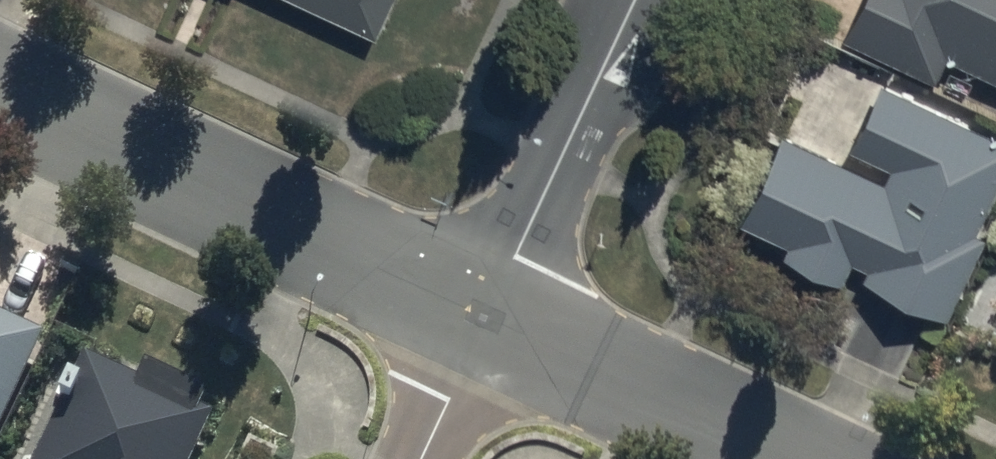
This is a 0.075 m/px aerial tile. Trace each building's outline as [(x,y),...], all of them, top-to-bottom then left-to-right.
[(372,29),(386,0),(311,0),(372,29)] [(935,71),(949,48),(995,76),(995,0),(859,0),(845,31),(935,71)] [(741,214),(789,238),(785,246),(839,273),(849,252),(881,267),(876,276),(943,309),(984,229),(976,225),(995,185),(995,131),(886,75),(852,143),(889,162),(882,175),(785,126),(741,214)] [(46,339),(0,316),(0,435),(46,339)] [(209,418),(192,410),(201,392),(146,364),(136,384),(86,359),(37,458),(188,458),(209,418)]
